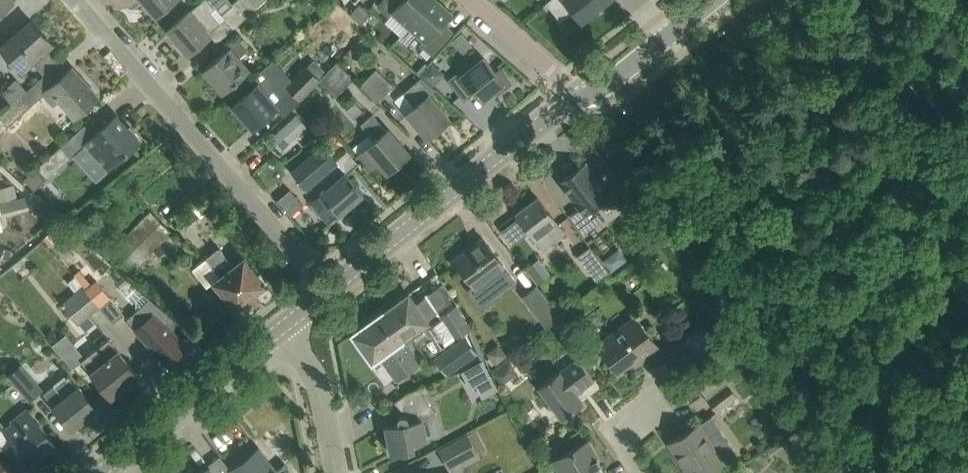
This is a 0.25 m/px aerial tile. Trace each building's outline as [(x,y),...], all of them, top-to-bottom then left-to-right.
[(14,0),(0,0),(0,12),(14,0)] [(157,14),(172,1),(172,0),(145,0),(157,14)] [(215,6),(210,0),(202,0),(190,10),(190,9),(184,15),(169,28),(189,51),(204,38),(210,33),(209,32),(220,21),(211,10),(215,6)] [(231,25),(256,5),(252,0),(231,0),(219,11),(231,25)] [(432,0),(383,0),(379,5),(389,15),(393,11),(409,25),(432,0)] [(439,0),(432,0),(409,25),(425,39),(422,44),(432,53),(453,30),(443,21),(452,11),(439,0)] [(546,1),(560,19),(573,9),(581,19),(605,0),(548,0),(546,1)] [(371,13),(360,2),(355,8),(366,18),(371,13)] [(366,18),(355,8),(351,13),(361,23),(366,18)] [(2,46),(23,70),(32,62),(37,57),(47,48),(52,44),(31,20),(16,33),(2,46)] [(462,31),(451,41),(464,52),(473,45),(462,31)] [(204,68),(224,91),(239,78),(250,68),(239,56),(249,47),(240,36),(219,55),(204,68)] [(37,57),(32,62),(44,75),(59,61),(47,48),(37,57)] [(481,54),(449,79),(464,98),(475,90),(482,99),(494,89),(497,93),(512,82),(500,68),(496,71),(484,56),(483,57),(481,54)] [(287,85),(299,99),(326,72),(314,59),(287,85)] [(320,80),(335,95),(353,76),(338,61),(320,80)] [(57,96),(75,117),(99,96),(72,66),(43,92),(51,101),(57,96)] [(359,82),(377,99),(393,84),(375,66),(359,82)] [(234,103),(254,126),(277,106),(275,103),(286,94),(269,74),(258,84),(257,83),(249,90),(234,103)] [(429,93),(435,88),(421,76),(396,99),(428,137),(450,118),(429,93)] [(8,126),(32,104),(23,94),(0,114),(0,116),(8,126)] [(369,171),(379,162),(388,172),(410,153),(397,138),(388,128),(387,129),(373,113),(361,123),(375,139),(356,156),(369,171)] [(37,166),(47,177),(85,143),(107,169),(139,141),(137,139),(140,136),(130,125),(127,128),(116,115),(95,134),(85,124),(37,166)] [(296,115),(271,138),(281,149),(306,126),(296,115)] [(323,144),(292,171),(307,188),(324,174),(332,183),(320,193),(321,193),(310,203),(327,221),(337,212),(339,214),(364,193),(358,185),(351,177),(346,170),(345,171),(337,161),(323,144)] [(585,161),(560,180),(580,206),(570,214),(585,232),(602,219),(593,207),(609,193),(585,161)] [(37,166),(24,178),(35,189),(47,177),(37,166)] [(0,187),(0,201),(18,196),(14,183),(0,187)] [(25,195),(12,198),(14,208),(27,205),(25,195)] [(519,216),(501,229),(511,243),(529,230),(543,248),(565,231),(538,196),(516,213),(519,216)] [(107,253),(129,273),(170,231),(148,210),(107,253)] [(484,237),(455,259),(474,284),(475,286),(470,290),(480,303),(514,278),(484,237)] [(613,274),(590,245),(577,255),(601,284),(613,274)] [(194,267),(209,286),(214,281),(223,292),(235,307),(265,284),(244,257),(234,265),(219,247),(194,267)] [(615,252),(605,259),(613,270),(626,259),(621,252),(615,252)] [(83,285),(85,286),(95,277),(84,265),(74,274),(76,276),(83,285)] [(68,282),(76,291),(83,285),(76,276),(68,282)] [(85,286),(101,306),(111,297),(95,277),(85,286)] [(62,304),(79,324),(100,306),(101,306),(85,286),(83,285),(76,291),(62,304)] [(525,295),(548,325),(561,315),(538,285),(525,295)] [(127,319),(168,363),(188,344),(174,332),(176,329),(175,319),(144,292),(136,299),(135,311),(127,319)] [(409,293),(386,309),(405,337),(414,331),(431,355),(446,345),(427,319),(436,312),(425,296),(415,302),(409,293)] [(101,306),(100,306),(114,322),(124,313),(111,297),(101,306)] [(438,313),(455,338),(471,328),(454,303),(438,313)] [(405,337),(386,309),(353,332),(372,360),(379,355),(396,379),(422,362),(405,338),(405,337)] [(605,354),(617,370),(639,354),(642,358),(659,346),(647,330),(636,315),(598,344),(605,354)] [(683,338),(689,347),(708,332),(702,323),(683,338)] [(708,332),(689,347),(695,355),(715,340),(708,332)] [(465,335),(441,352),(454,370),(478,353),(465,335)] [(98,381),(111,396),(138,374),(126,359),(109,337),(82,360),(98,381)] [(488,347),(497,359),(508,350),(499,338),(488,347)] [(576,392),(594,379),(578,357),(560,371),(559,369),(538,385),(563,418),(583,402),(576,392)] [(482,360),(463,370),(471,386),(475,384),(491,375),(482,360)] [(515,367),(509,361),(493,373),(502,384),(514,375),(515,367)] [(21,364),(8,376),(30,400),(42,390),(43,388),(21,364)] [(47,391),(44,393),(72,427),(97,408),(79,385),(69,373),(47,391)] [(726,383),(707,398),(717,410),(736,396),(726,383)] [(399,423),(386,425),(391,452),(413,448),(411,441),(425,438),(421,418),(434,409),(419,387),(406,392),(394,401),(403,412),(402,413),(400,414),(399,416),(398,419),(399,423)] [(28,409),(4,428),(30,461),(54,441),(28,409)] [(670,442),(690,472),(706,472),(723,462),(707,437),(720,429),(712,415),(698,424),(670,442)] [(439,449),(448,467),(478,452),(468,434),(439,449)] [(561,472),(606,472),(587,440),(554,460),(561,472)] [(231,468),(235,472),(294,472),(285,462),(284,463),(285,464),(277,471),(258,447),(231,468)] [(0,459),(0,472),(12,472),(0,459)]
